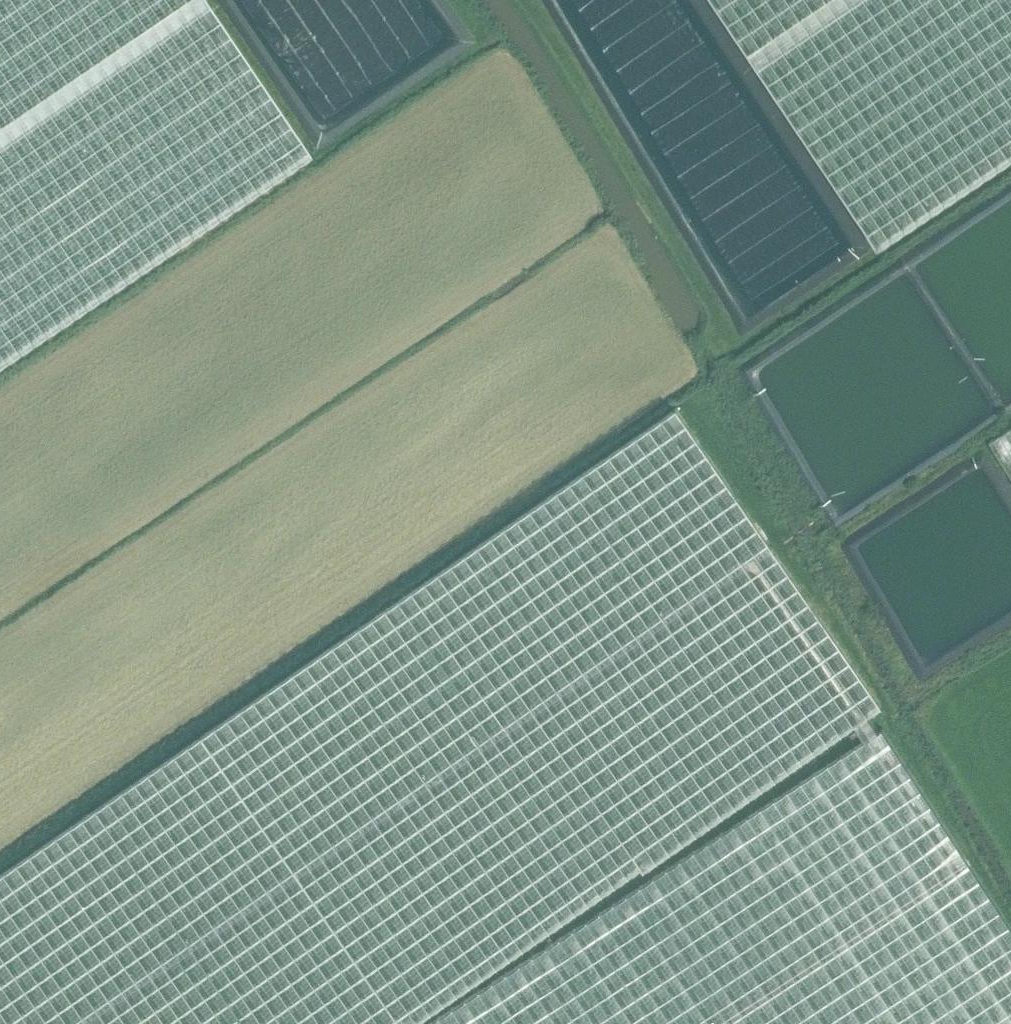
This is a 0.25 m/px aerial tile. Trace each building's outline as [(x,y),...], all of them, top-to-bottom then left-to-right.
[(311,154),(206,0),(0,0),(0,363),(311,154)] [(878,247),(1010,158),(1010,0),(712,0),(878,247)] [(870,717),(883,708),(676,407),(0,873),(0,1023),(399,1023),(400,1023),(411,1023),(641,865),(643,869),(856,726),(864,738),(429,1023),(1010,1023),(1010,924),(882,727),(878,729),(870,717)] [(989,441),(1010,476),(1010,427),(989,441)]
